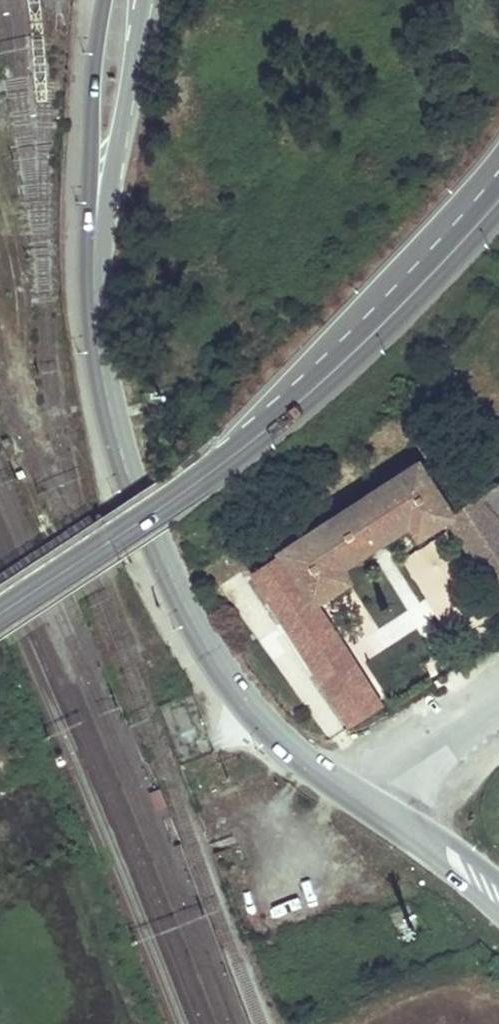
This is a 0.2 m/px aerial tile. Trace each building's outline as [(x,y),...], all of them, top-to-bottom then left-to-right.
[(479,500),(454,516),(420,464),(251,575),(351,728),(384,706),(319,607),(354,584),(345,570),(410,528),(419,541),(450,521),(498,596),(498,529),(479,500)] [(484,497),(498,519),(498,486),(484,497)] [(158,809),(167,806),(159,788),(151,792),(158,809)]
